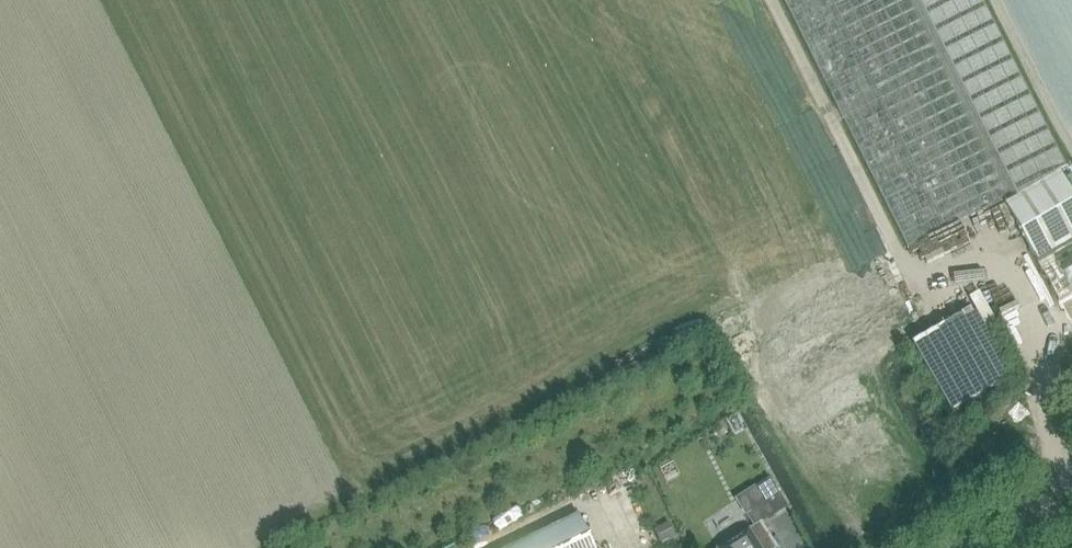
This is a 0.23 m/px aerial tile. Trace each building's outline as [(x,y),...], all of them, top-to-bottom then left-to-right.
[(906,250),(1002,203),(1061,172),(1068,170),(982,0),(780,0),(906,250)] [(1004,204),(1038,265),(1071,245),(1071,193),(1062,173),(1004,204)] [(1059,301),(1071,294),(1071,245),(1038,265),(1059,301)] [(1060,302),(1071,324),(1071,295),(1060,302)] [(962,315),(912,344),(952,413),(1000,385),(962,315)] [(761,522),(783,509),(766,481),(736,499),(754,527),(722,547),(777,547),(761,522)] [(580,516),(514,547),(595,547),(580,516)]
